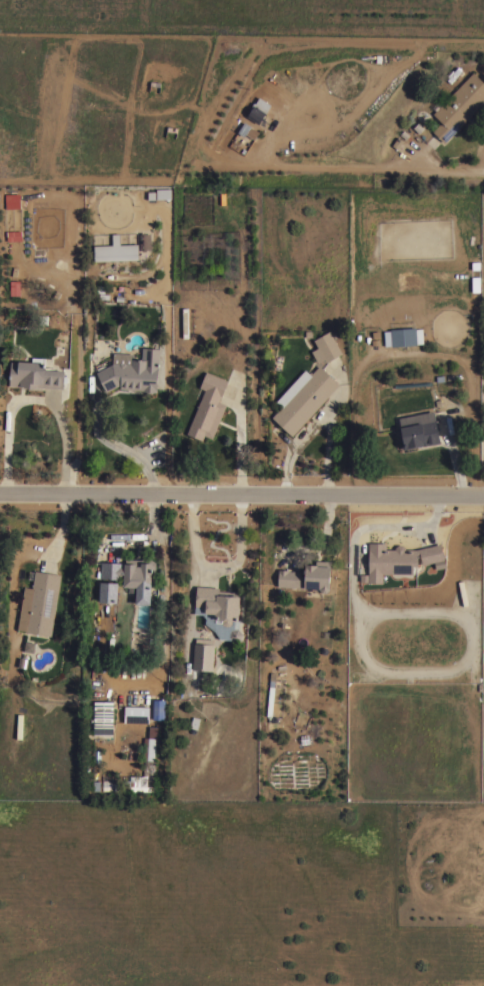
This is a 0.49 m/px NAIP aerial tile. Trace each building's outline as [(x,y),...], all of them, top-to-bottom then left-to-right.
[(473,72),(483,82),(483,100),(444,142),(432,131),(441,121),(432,113),(473,72)] [(271,104),(258,124),(246,116),(254,104),(256,105),(261,97),(271,104)] [(244,121),(250,125),(250,126),(258,131),(253,140),(245,134),(244,136),(237,132),(244,121)] [(230,203),(230,190),(245,190),(245,203),(230,203)] [(94,262),(94,246),(112,245),(112,234),(119,234),(120,245),(138,244),(139,260),(94,262)] [(140,235),(151,234),(151,250),(146,250),(146,252),(142,252),(142,250),(140,250),(140,235)] [(415,327),(415,328),(422,328),(423,343),(416,343),(416,344),(391,346),(390,329),(415,327)] [(342,353),(326,362),(324,359),(318,363),(311,351),(317,347),(313,340),(329,330),(342,353)] [(145,359),(145,347),(159,348),(156,391),(154,391),(152,393),(147,393),(146,391),(142,391),(143,390),(120,388),(120,384),(106,391),(95,372),(112,363),(112,353),(133,354),(133,359),(145,359)] [(10,361),(17,362),(18,360),(31,361),(32,357),(45,358),(44,367),(44,369),(64,370),(64,376),(67,376),(67,383),(63,382),(63,388),(36,386),(36,387),(33,387),(32,388),(26,388),(27,387),(23,386),(23,385),(19,385),(19,386),(9,385),(10,361)] [(292,435),(272,417),(281,406),(276,401),(305,369),(310,374),(319,365),(339,384),(292,435)] [(212,438),(204,435),(202,440),(186,433),(198,404),(199,401),(200,401),(204,389),(199,387),(205,371),(227,380),(221,396),(220,396),(218,401),(226,404),(212,438)] [(423,422),(422,414),(432,412),(434,420),(435,419),(440,442),(424,445),(403,449),(400,447),(399,443),(403,442),(402,434),(400,433),(400,430),(401,429),(400,426),(423,422)] [(397,544),(402,544),(405,547),(405,549),(415,549),(440,543),(444,559),(422,564),(420,555),(418,555),(417,565),(413,565),(412,573),(382,573),(382,582),(368,582),(368,581),(360,581),(360,574),(368,574),(368,542),(385,543),(385,549),(394,549),(394,547),(397,544)] [(128,592),(128,586),(123,586),(123,579),(99,577),(100,561),(123,562),(123,564),(124,564),(124,563),(125,563),(125,558),(140,559),(142,558),(149,558),(155,562),(155,569),(151,568),(151,587),(149,587),(149,593),(128,592)] [(330,561),(329,587),(329,589),(326,592),(322,592),(319,589),(319,588),(277,586),(278,572),(277,572),(277,569),(289,570),(288,570),(300,571),(300,575),(304,575),(305,567),(304,567),(305,564),(315,564),(315,560),(330,561)] [(24,586),(32,587),(34,570),(61,574),(51,636),(25,631),(25,630),(17,629),(24,586)] [(116,582),(97,582),(97,602),(116,603),(116,582)] [(227,626),(224,625),(221,624),(221,622),(215,622),(215,619),(214,619),(214,613),(205,612),(205,607),(194,606),(196,586),(219,588),(219,590),(239,592),(239,596),(240,596),(238,620),(231,620),(231,624),(227,626)] [(238,628),(242,633),(240,640),(233,641),(229,636),(231,629),(238,628)] [(194,643),(195,643),(195,637),(213,639),(213,644),(214,644),(212,671),(192,669),(194,643)] [(272,716),(266,715),(270,672),(275,673),(274,686),(272,716)] [(93,701),(113,701),(113,735),(93,735),(93,726),(89,726),(89,718),(93,718),(93,701)] [(124,723),(124,706),(149,707),(149,724),(124,723)] [(154,761),(142,760),(144,738),(148,738),(149,727),(157,727),(156,738),(155,738),(154,761)] [(117,791),(102,791),(103,776),(118,776),(117,791)]
